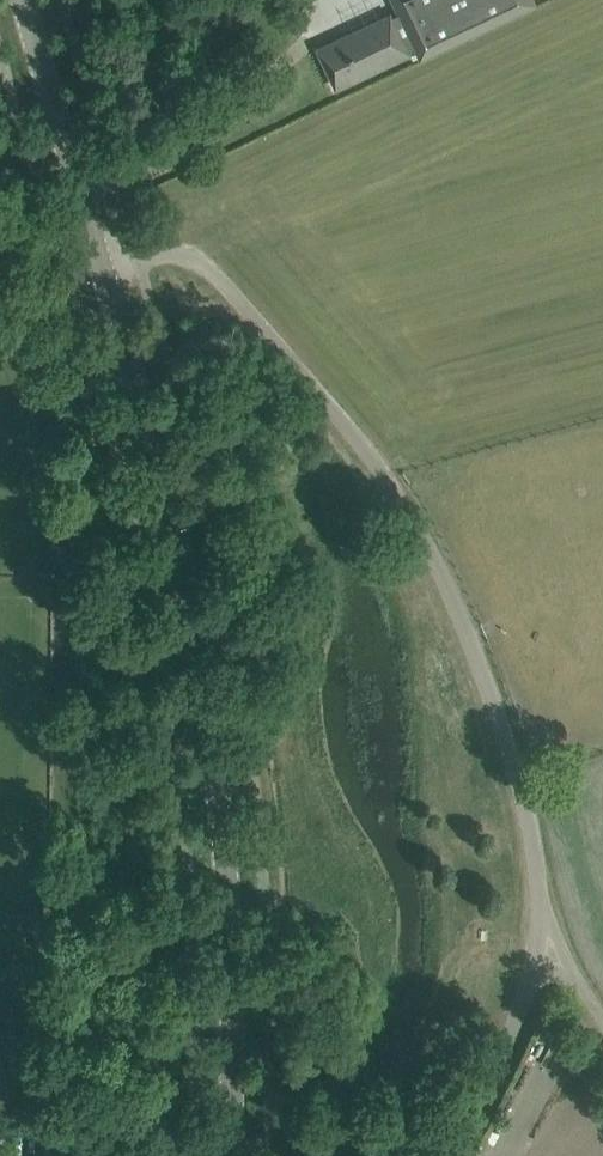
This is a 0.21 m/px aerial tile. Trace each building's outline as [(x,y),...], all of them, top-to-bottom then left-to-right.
[(391,15),(409,53),(415,50),(419,60),(538,4),(536,0),(391,0),(397,12),(391,15)] [(391,15),(319,49),(337,86),(409,53),(391,15)]
